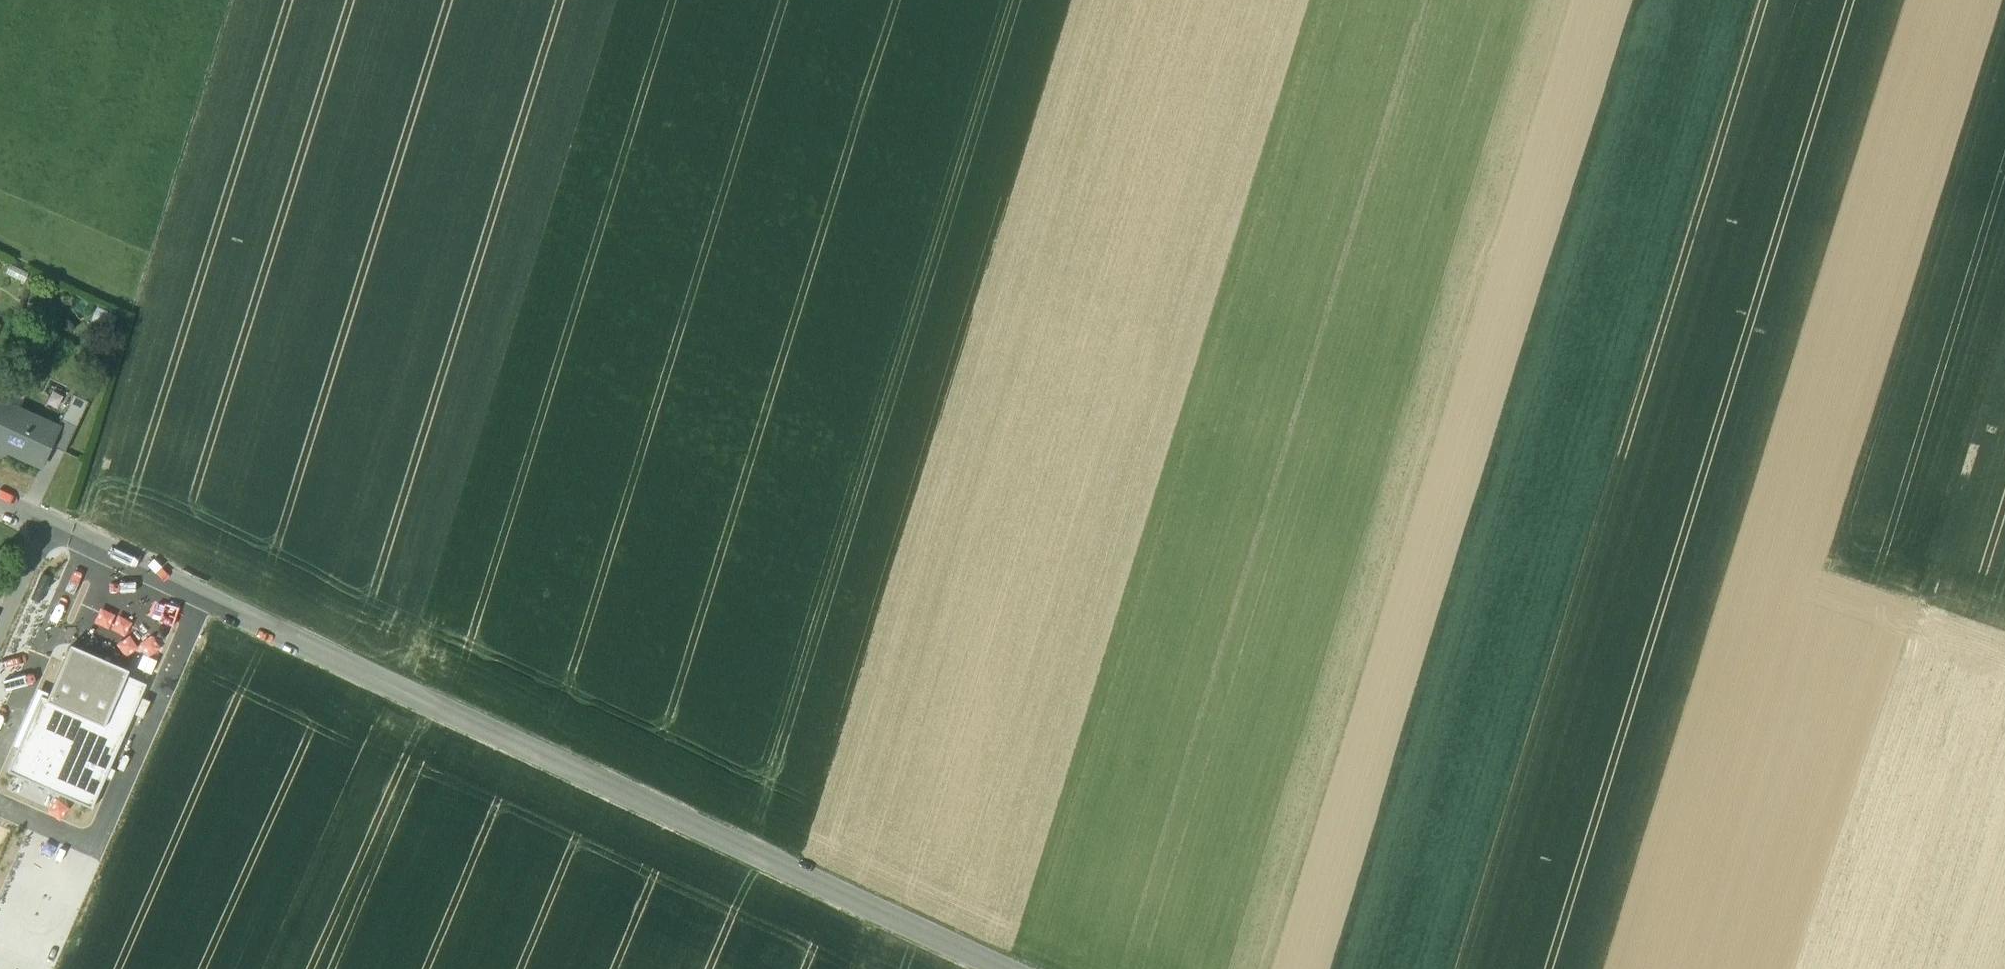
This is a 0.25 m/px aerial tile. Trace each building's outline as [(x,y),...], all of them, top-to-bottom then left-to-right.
[(72,394),(60,420),(76,428),(88,402),(72,394)] [(0,404),(0,445),(12,450),(10,454),(41,468),(50,447),(58,429),(56,428),(0,404)] [(76,428),(60,420),(56,428),(58,429),(50,447),(65,453),(76,428)] [(41,696),(8,771),(92,808),(147,684),(127,675),(129,670),(71,645),(47,699),(41,696)]
